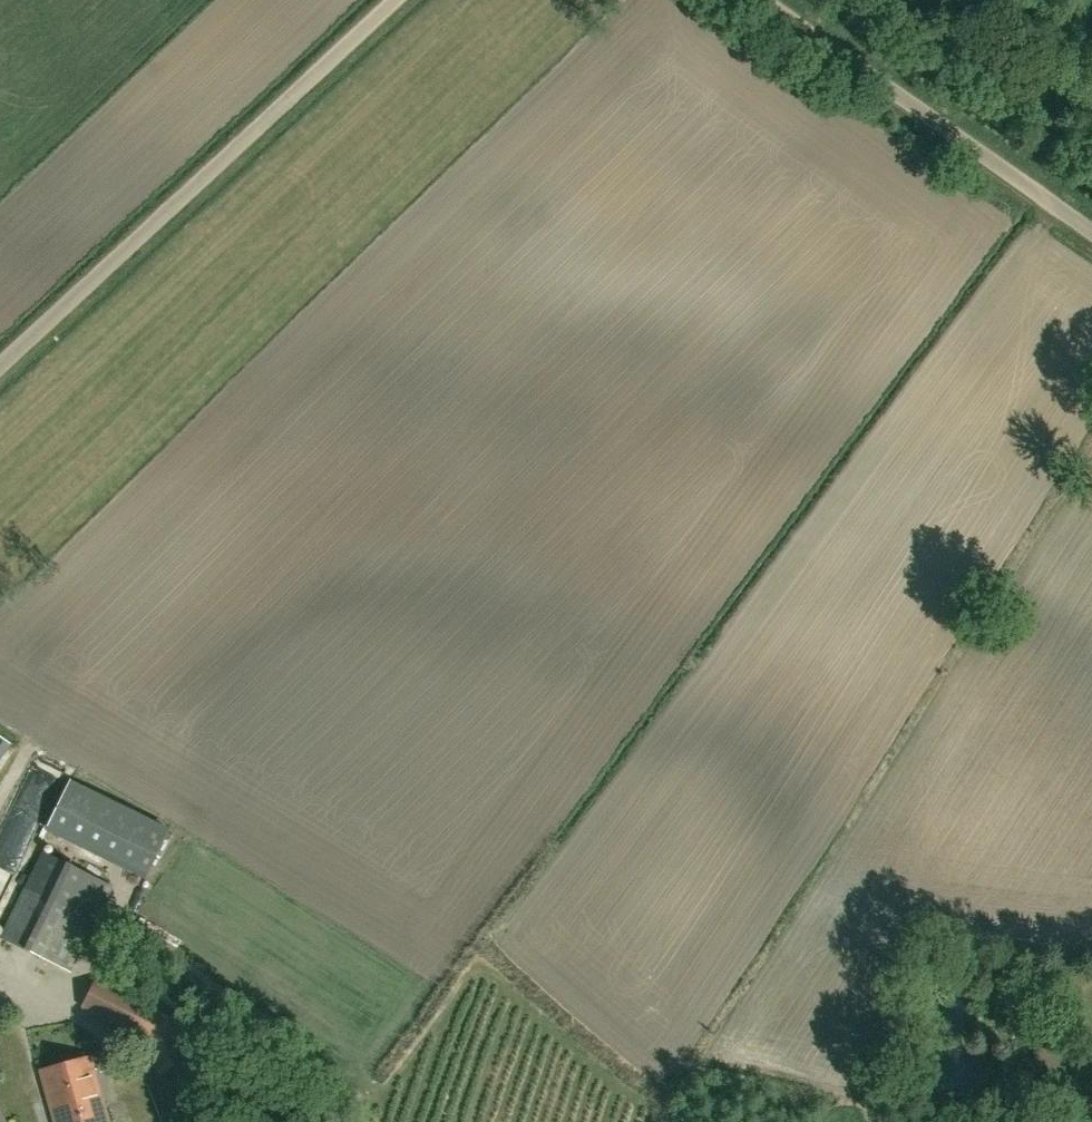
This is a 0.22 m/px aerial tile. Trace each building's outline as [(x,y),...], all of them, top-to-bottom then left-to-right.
[(0,739),(0,757),(8,745),(0,739)] [(36,825),(140,872),(162,825),(58,778),(36,825)] [(3,818),(0,824),(0,863),(3,864),(9,851),(16,854),(27,830),(3,818)] [(42,853),(24,889),(0,938),(68,972),(110,887),(42,853)] [(101,1017),(144,1038),(156,1072),(184,1062),(168,1016),(158,1011),(114,989),(101,1017)] [(89,1058),(40,1072),(54,1121),(107,1121),(89,1058)]
